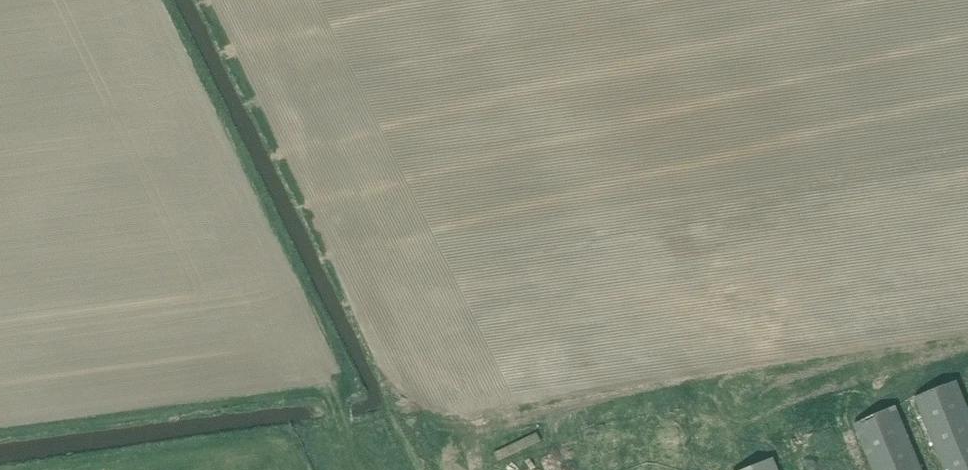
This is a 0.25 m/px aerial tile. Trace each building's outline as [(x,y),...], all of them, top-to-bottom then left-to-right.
[(958,381),(916,398),(945,469),(967,469),(967,406),(958,381)] [(897,406),(854,423),(873,469),(923,469),(897,406)] [(744,469),(780,469),(774,457),(744,469)]
